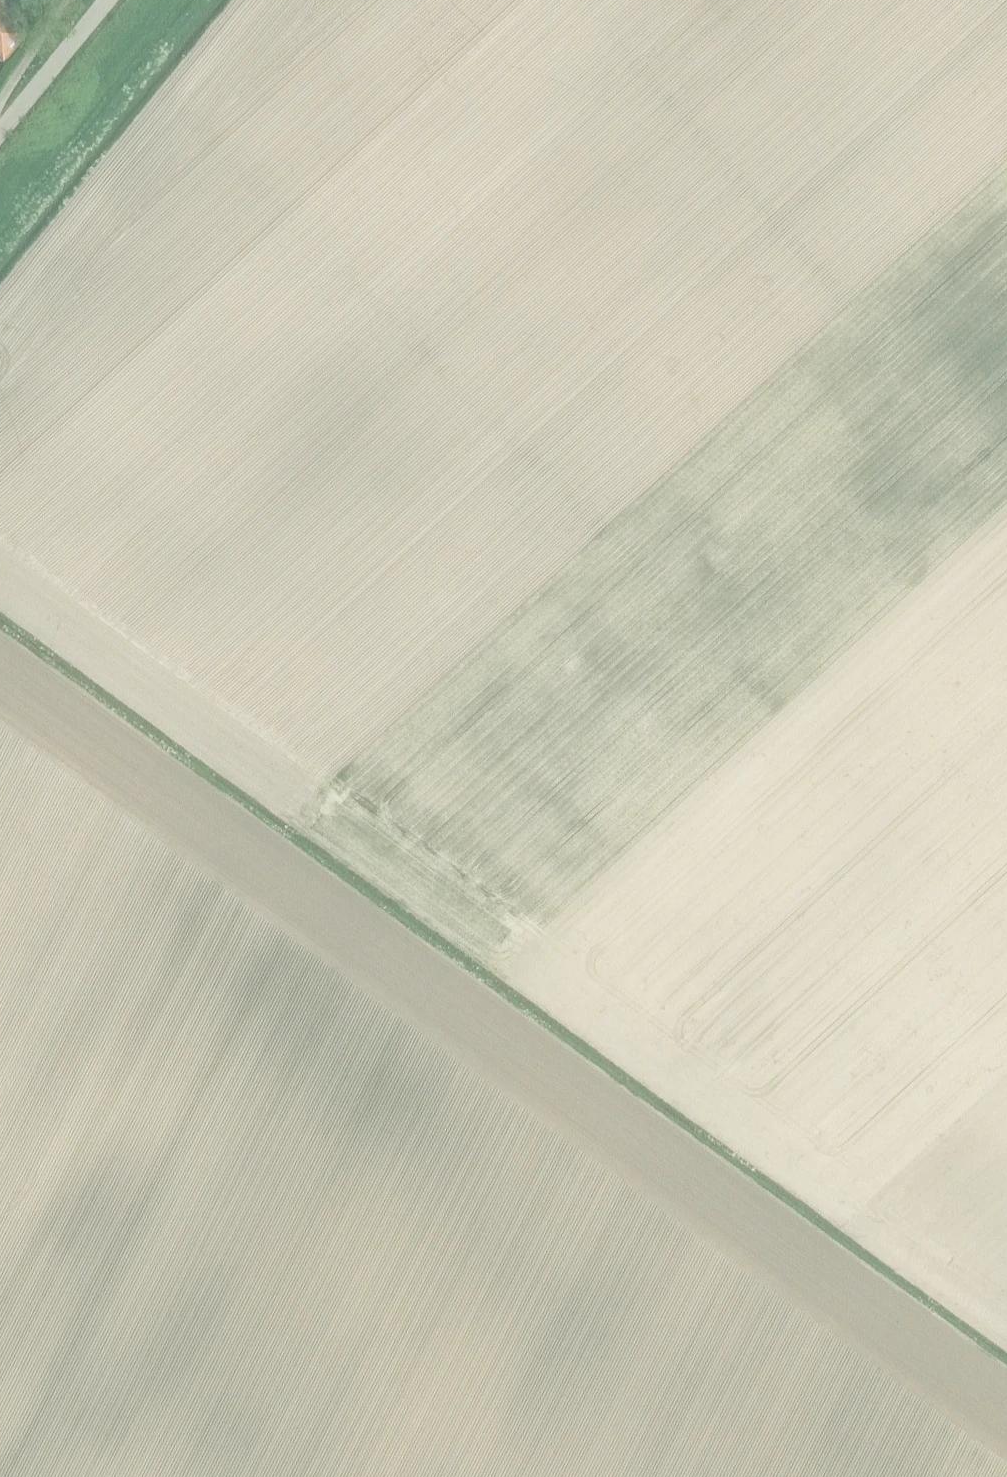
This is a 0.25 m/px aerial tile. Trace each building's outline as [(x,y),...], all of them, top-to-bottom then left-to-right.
[(3,66),(4,66),(26,38),(13,28),(21,18),(11,10),(8,13),(0,7),(3,3),(0,1),(0,63),(3,66)]
